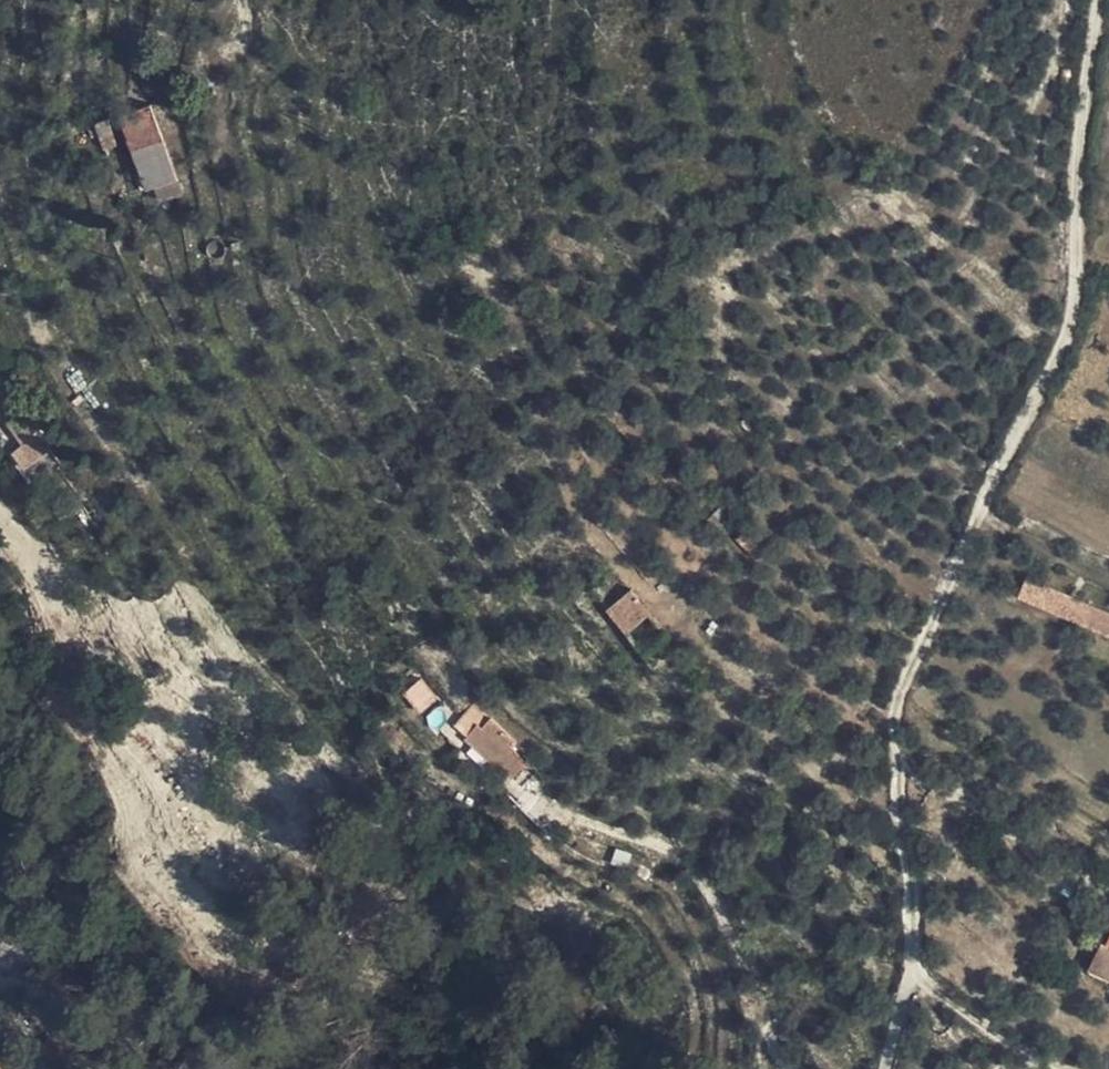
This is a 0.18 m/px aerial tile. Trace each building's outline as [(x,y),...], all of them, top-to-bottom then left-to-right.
[(114,109),(127,145),(160,134),(148,97),(114,109)] [(127,145),(140,182),(172,169),(160,134),(127,145)] [(32,476),(44,455),(20,441),(8,462),(32,476)] [(618,595),(609,604),(621,618),(645,598),(631,583),(618,595)] [(645,598),(621,618),(635,635),(659,614),(645,598)] [(659,614),(635,635),(646,649),(660,637),(671,627),(659,614)] [(660,637),(646,649),(657,661),(670,648),(660,637)] [(424,678),(402,690),(415,713),(437,701),(424,678)] [(510,734),(491,717),(472,738),(495,759),(501,755),(507,760),(513,756),(508,750),(512,747),(506,739),(510,734)] [(1101,928),(1090,948),(1108,958),(1108,932),(1101,928)]
